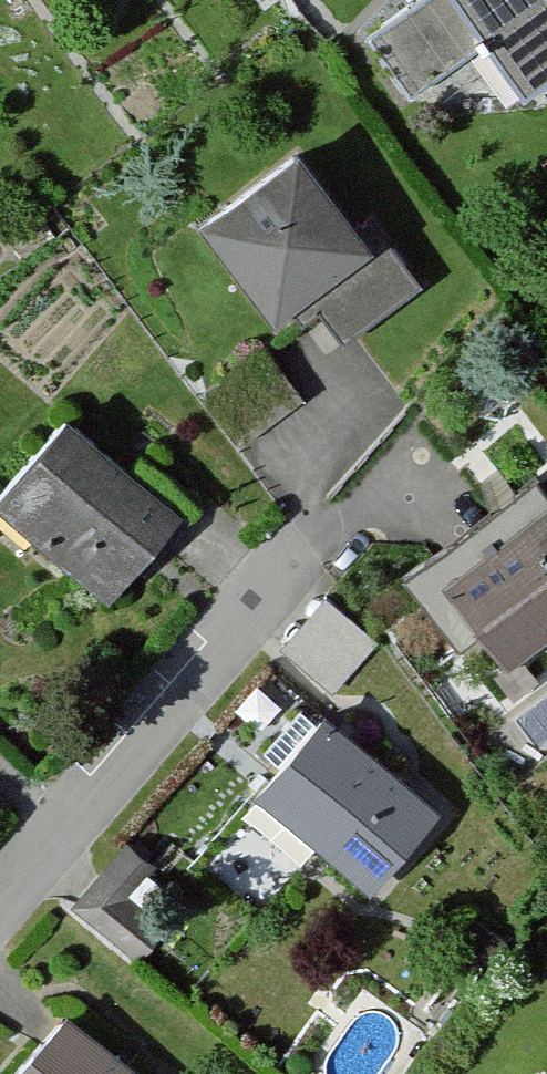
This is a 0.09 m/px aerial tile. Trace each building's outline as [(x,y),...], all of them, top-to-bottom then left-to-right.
[(362,36),(406,100),(480,47),(530,106),(546,93),(546,0),(432,0),(362,36)] [(305,150),(201,228),(278,330),(382,253),(305,150)] [(308,410),(263,353),(208,395),(253,453),(308,410)] [(70,417),(0,502),(0,515),(112,609),(189,516),(70,417)] [(446,578),(513,667),(546,642),(546,504),(446,578)] [(381,640),(331,595),(287,644),(338,689),(381,640)] [(452,819),(327,720),(209,866),(262,908),(307,853),(379,910),(452,819)] [(18,1073),(139,1073),(68,1014),(18,1073)]
